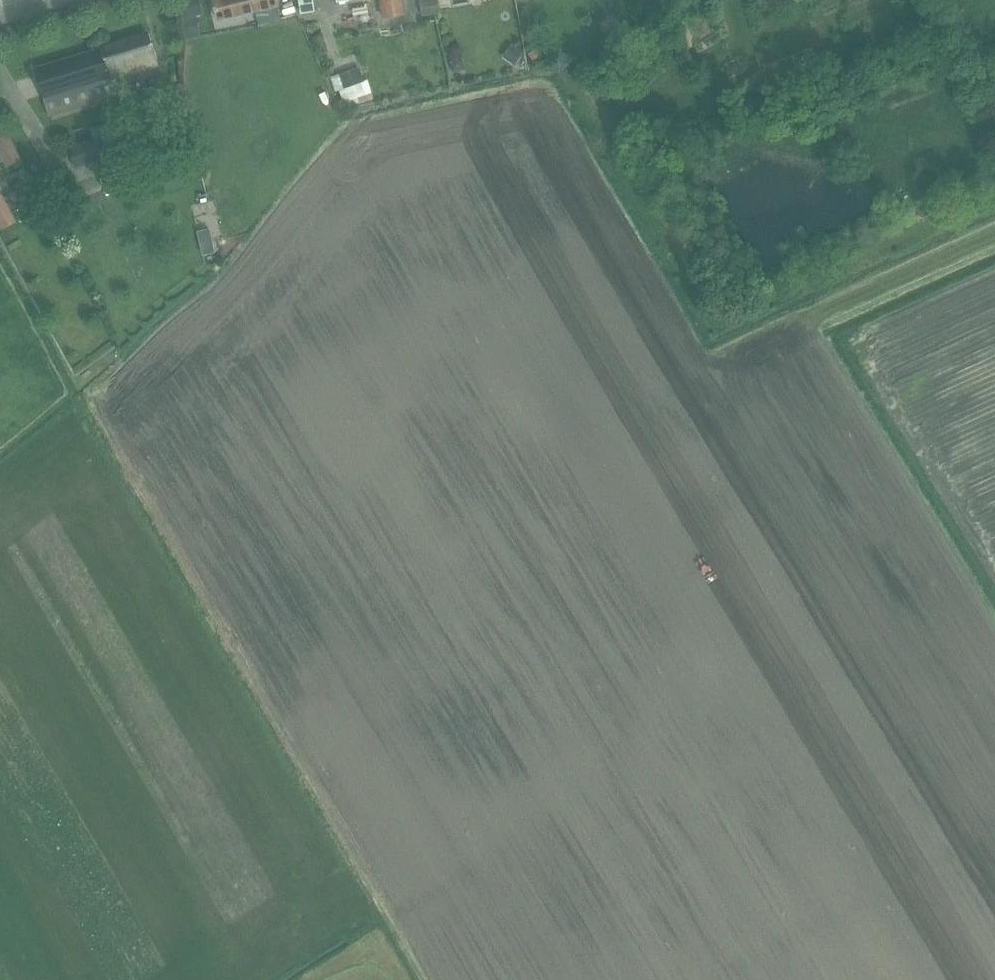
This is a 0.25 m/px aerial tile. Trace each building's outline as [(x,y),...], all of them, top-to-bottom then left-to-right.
[(218,17),(218,19),(276,6),(274,0),(214,0),(218,17)] [(281,17),(291,16),(289,0),(278,0),(281,17)] [(405,0),(380,0),(382,17),(408,12),(405,0)] [(422,15),(441,12),(439,0),(420,0),(422,15)] [(35,68),(40,87),(49,116),(116,96),(111,80),(158,66),(148,33),(35,68)] [(512,44),(503,57),(515,65),(524,52),(512,44)] [(359,67),(339,74),(344,88),(339,90),(343,102),(355,98),(359,107),(372,102),(369,93),(373,92),(368,79),(364,80),(359,67)] [(69,148),(74,167),(127,153),(122,133),(69,148)] [(21,160),(8,134),(0,138),(0,152),(7,167),(21,160)] [(106,186),(100,164),(69,172),(75,194),(106,186)] [(15,236),(1,207),(0,207),(0,244),(15,236)] [(212,243),(202,245),(204,255),(214,252),(212,243)]
